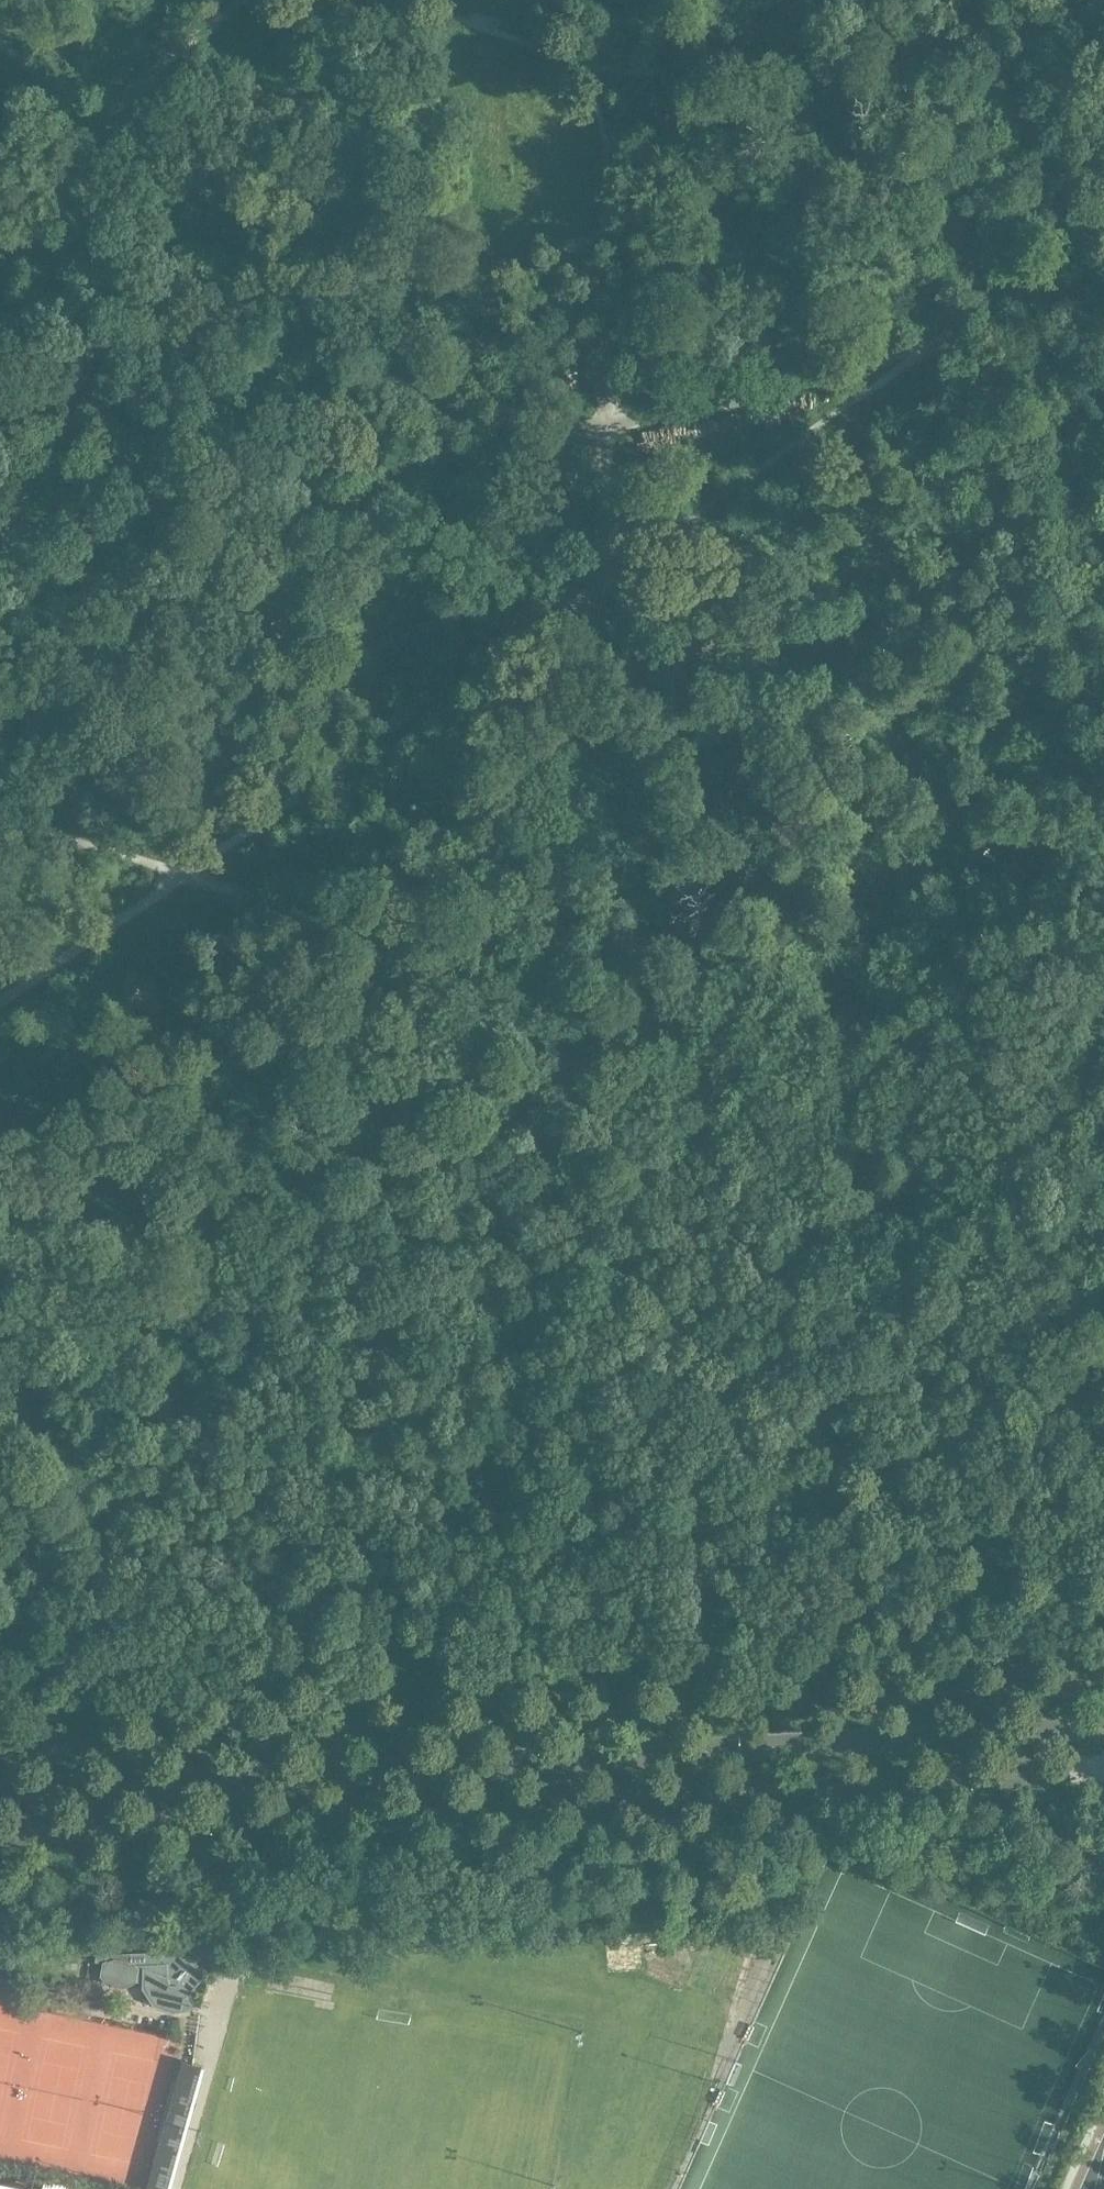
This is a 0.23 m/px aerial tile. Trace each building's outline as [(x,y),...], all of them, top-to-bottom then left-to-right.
[(187,1942),(186,1949),(199,1953),(201,1946),(187,1942)] [(213,1945),(201,1945),(202,1955),(213,1954),(213,1945)] [(177,1951),(96,1954),(95,1961),(104,1963),(102,1975),(110,1983),(124,1985),(134,1981),(145,1983),(145,1987),(155,2002),(173,2009),(192,2004),(187,1996),(204,1975),(192,1957),(177,1951)] [(0,2180),(0,2188),(31,2188),(31,2187),(0,2180)]
